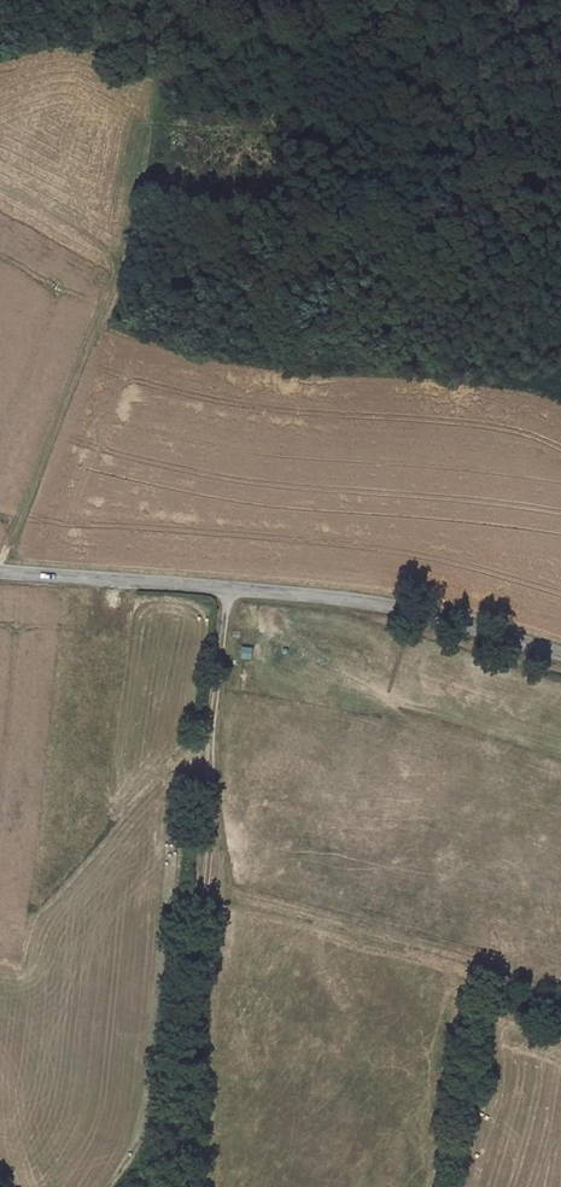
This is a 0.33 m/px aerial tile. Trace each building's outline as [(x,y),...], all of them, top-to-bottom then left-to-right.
[(250,674),(249,662),(233,663),(234,675),(250,674)]
